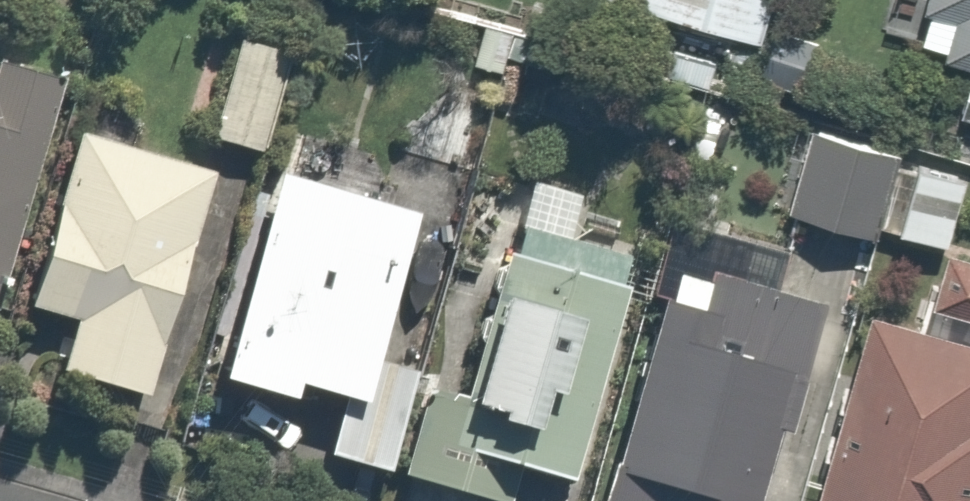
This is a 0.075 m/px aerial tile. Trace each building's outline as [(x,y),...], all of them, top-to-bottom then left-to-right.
[(756,35),(765,0),(618,0),(756,35)] [(899,41),(957,57),(943,110),(969,117),(969,0),(910,0),(899,41)] [(280,48),(221,29),(189,126),(248,145),(280,48)] [(45,68),(0,55),(0,224),(45,68)] [(892,146),(789,118),(779,156),(793,160),(779,212),(868,236),(892,146)] [(68,121),(12,301),(61,317),(44,372),(129,398),(203,162),(68,121)] [(962,167),(905,155),(889,233),(945,245),(962,167)] [(281,375),(335,393),(314,454),(366,472),(405,357),(366,344),(412,208),(271,160),(201,367),(276,392),(281,375)] [(553,484),(620,255),(549,234),(564,182),(511,166),(438,413),(413,405),(395,467),(499,498),(507,471),(553,484)] [(666,212),(585,500),(731,500),(752,426),(770,431),(806,302),(750,287),(763,239),(666,212)] [(930,248),(915,308),(969,322),(969,257),(930,248)] [(969,478),(969,338),(856,307),(804,500),(964,500),(969,478)]
